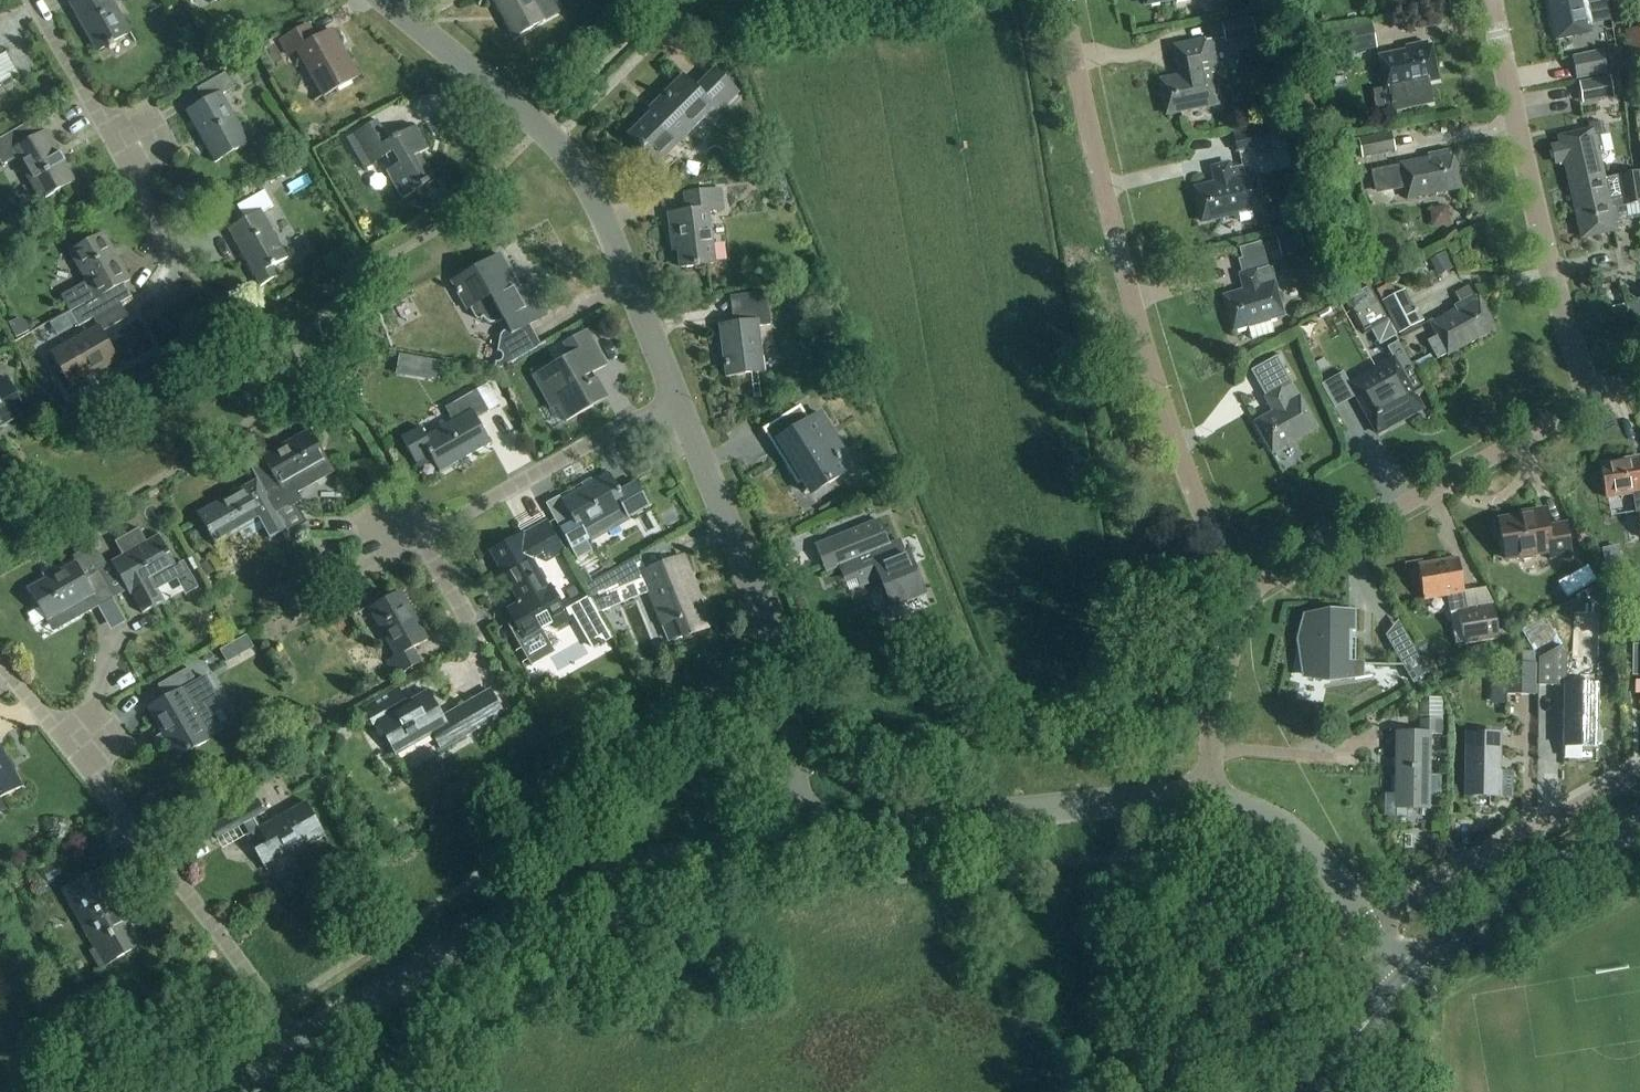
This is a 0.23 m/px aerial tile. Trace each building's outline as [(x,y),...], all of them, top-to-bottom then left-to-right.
[(70,5),(79,20),(81,19),(100,51),(131,34),(111,0),(79,0),(70,5)] [(552,0),(493,0),(515,39),(560,14),(552,0)] [(1557,40),(1590,33),(1589,27),(1593,26),(1588,5),(1603,2),(1602,0),(1549,0),(1557,40)] [(1222,25),(1225,44),(1255,39),(1252,20),(1222,25)] [(298,52),(324,97),(358,78),(332,32),(317,40),(309,26),(281,42),(289,57),(298,52)] [(1324,35),(1328,59),(1375,50),(1370,26),(1324,35)] [(1626,32),(1629,49),(1639,47),(1639,29),(1626,32)] [(1212,76),(1219,74),(1212,41),(1175,48),(1178,68),(1181,67),(1183,77),(1161,82),(1167,115),(1217,105),(1212,76)] [(1405,49),(1406,53),(1379,59),(1386,92),(1391,91),(1393,101),(1391,102),(1392,106),(1394,105),(1395,112),(1431,104),(1427,83),(1438,81),(1431,48),(1428,48),(1428,44),(1405,49)] [(1572,58),(1576,81),(1607,76),(1603,53),(1572,58)] [(718,114),(738,95),(715,71),(696,90),(684,78),(659,102),(662,104),(629,136),(665,173),(666,172),(658,164),(682,141),(678,137),(686,129),(688,130),(711,107),(718,114)] [(205,103),(187,113),(216,163),(249,144),(222,96),(237,88),(228,73),(197,90),(205,103)] [(1579,84),(1583,105),(1614,100),(1610,78),(1579,84)] [(47,133),(42,135),(34,121),(0,141),(0,164),(2,168),(17,159),(42,202),(75,182),(47,133)] [(354,135),(372,166),(386,158),(393,169),(386,173),(402,201),(435,182),(420,156),(429,150),(416,127),(389,142),(377,122),(354,135)] [(1266,130),(1234,137),(1237,152),(1255,148),(1256,153),(1287,146),(1282,123),(1266,127),(1266,130)] [(1565,162),(1571,187),(1604,180),(1598,156),(1603,155),(1599,138),(1604,136),(1601,123),(1588,127),(1589,132),(1560,139),(1561,146),(1553,148),(1556,164),(1565,162)] [(1358,141),(1362,159),(1396,152),(1392,134),(1358,141)] [(354,135),(346,139),(364,170),(372,166),(354,135)] [(1405,186),(1408,199),(1460,189),(1453,156),(1451,156),(1450,152),(1427,157),(1428,161),(1371,172),(1375,192),(1405,186)] [(286,167),(290,174),(305,166),(301,158),(286,167)] [(1239,219),(1240,223),(1253,220),(1253,216),(1263,214),(1254,176),(1245,179),(1242,167),(1230,170),(1229,165),(1213,169),(1216,185),(1195,190),(1202,223),(1234,216),(1235,220),(1239,219)] [(1571,187),(1583,238),(1620,230),(1613,201),(1622,199),(1623,208),(1639,205),(1639,173),(1604,180),(1571,187)] [(714,265),(708,212),(723,210),(720,191),(685,196),(688,213),(670,215),(673,241),(678,240),(681,269),(714,265)] [(238,207),(245,221),(228,231),(246,261),(245,262),(254,279),(255,278),(261,288),(280,277),(274,268),(289,259),(263,214),(273,208),(265,192),(238,207)] [(94,320),(121,304),(132,298),(125,285),(130,281),(104,235),(71,253),(87,283),(61,297),(70,313),(78,328),(94,320)] [(1282,243),(1286,255),(1304,250),(1301,238),(1282,243)] [(537,321),(548,315),(531,285),(520,291),(501,256),(452,284),(467,310),(470,309),(475,318),(477,321),(479,321),(480,321),(485,318),(486,320),(489,322),(492,324),(494,324),(498,324),(501,322),(503,321),(509,331),(502,335),(499,353),(500,353),(503,354),(504,355),(504,357),(504,359),(503,361),(501,363),(497,364),(496,370),(503,370),(541,347),(529,326),(538,321),(537,321)] [(1248,327),(1252,341),(1273,335),(1268,321),(1283,316),(1269,268),(1241,276),(1245,292),(1224,298),(1234,331),(1248,327)] [(1396,296),(1390,285),(1376,292),(1399,336),(1422,324),(1405,291),(1396,296)] [(1388,323),(1369,287),(1348,298),(1354,310),(1349,313),(1362,337),(1388,323)] [(813,300),(801,290),(792,301),(804,311),(813,300)] [(1427,343),(1437,361),(1494,330),(1478,300),(1476,301),(1474,297),(1454,308),(1456,312),(1432,326),(1438,337),(1427,343)] [(121,304),(94,320),(99,328),(52,354),(71,388),(118,361),(102,333),(129,318),(121,304)] [(719,326),(726,378),(765,374),(759,328),(771,326),(769,306),(740,310),(741,323),(719,326)] [(547,432),(548,433),(607,400),(593,374),(607,367),(587,332),(564,345),(570,357),(547,370),(534,378),(533,378),(551,410),(559,406),(568,421),(547,432)] [(1394,360),(1365,376),(1377,396),(1361,405),(1377,435),(1422,410),(1414,396),(1425,390),(1401,346),(1390,352),(1394,360)] [(400,357),(397,374),(433,380),(436,363),(400,357)] [(534,378),(547,370),(543,364),(530,371),(534,378)] [(1351,370),(1327,379),(1337,404),(1361,395),(1351,370)] [(26,413),(7,380),(0,384),(0,428),(26,413)] [(489,413),(477,391),(445,409),(453,423),(426,438),(421,429),(402,439),(416,464),(430,456),(441,475),(454,467),(453,466),(491,445),(477,420),(489,413)] [(1256,424),(1272,454),(1316,429),(1300,399),(1289,406),(1281,391),(1266,399),(1274,413),(1256,424)] [(763,431),(789,466),(785,469),(798,487),(802,484),(811,496),(845,471),(837,460),(839,458),(835,453),(833,455),(819,435),(828,429),(816,413),(805,421),(795,408),(763,431)] [(251,469),(258,482),(259,482),(286,531),(289,535),(307,525),(296,505),(301,502),(297,494),(317,483),(312,473),(329,464),(309,429),(292,439),(293,440),(262,457),(265,462),(251,469)] [(1606,499),(1633,495),(1636,515),(1639,515),(1639,520),(1639,459),(1601,465),(1606,499)] [(571,518),(558,526),(577,561),(593,552),(582,534),(627,508),(633,517),(650,508),(636,482),(619,492),(609,473),(592,483),(593,484),(562,501),(571,518)] [(259,482),(258,482),(246,489),(245,488),(214,505),(214,504),(197,514),(216,548),(240,535),(244,542),(264,530),(270,540),(286,531),(259,482)] [(1519,558),(1523,561),(1532,560),(1535,555),(1549,553),(1550,560),(1570,557),(1565,526),(1547,529),(1544,511),(1520,515),(1521,518),(1499,522),(1505,560),(1519,558)] [(565,553),(547,522),(524,535),(523,533),(490,552),(518,603),(515,604),(516,606),(507,611),(517,629),(512,632),(529,663),(551,651),(540,632),(553,625),(555,630),(571,621),(551,586),(548,588),(532,561),(542,556),(546,563),(565,553)] [(884,588),(879,590),(885,606),(924,591),(909,553),(905,555),(900,542),(889,546),(879,522),(840,538),(845,550),(834,554),(844,580),(857,575),(862,587),(880,580),(884,588)] [(182,576),(159,535),(146,542),(139,530),(116,543),(124,556),(111,563),(112,565),(108,567),(100,572),(100,573),(115,599),(128,592),(130,597),(132,595),(143,615),(164,603),(157,590),(182,576)] [(108,567),(100,552),(91,557),(100,572),(108,567)] [(585,589),(592,601),(647,579),(673,643),(710,628),(695,593),(694,593),(681,560),(649,572),(643,556),(592,584),(585,589)] [(1448,597),(1450,613),(1458,612),(1463,640),(1498,634),(1494,606),(1466,610),(1458,560),(1419,567),(1424,600),(1448,597)] [(215,573),(208,562),(200,566),(207,578),(215,573)] [(100,573),(100,572),(86,580),(76,563),(45,580),(45,579),(28,589),(47,623),(93,597),(99,608),(115,599),(100,573)] [(1587,567),(1558,584),(1567,599),(1596,582),(1587,567)] [(280,587),(290,604),(320,587),(310,569),(280,587)] [(585,589),(592,584),(584,570),(577,574),(585,589)] [(388,663),(396,677),(420,664),(412,650),(427,641),(400,593),(370,610),(397,658),(388,663)] [(1355,633),(1355,617),(1306,616),(1306,679),(1355,679),(1355,681),(1364,679),(1364,663),(1351,663),(1351,632),(1355,633)] [(1411,646),(1396,655),(1412,682),(1427,673),(1411,646)] [(1564,687),(1563,747),(1597,748),(1597,747),(1601,744),(1602,732),(1598,728),(1598,687),(1566,686),(1567,655),(1562,647),(1539,660),(1538,687),(1564,687)] [(226,648),(220,652),(226,664),(233,660),(226,648)] [(1536,696),(1537,666),(1506,665),(1505,695),(1536,696)] [(158,686),(166,700),(149,710),(177,759),(210,741),(208,737),(220,730),(205,704),(217,698),(206,678),(197,683),(189,669),(158,686)] [(365,710),(375,727),(379,725),(397,755),(433,734),(442,750),(477,731),(478,731),(504,716),(490,692),(442,719),(428,694),(407,706),(398,691),(365,710)] [(1406,796),(1406,809),(1429,810),(1430,795),(1429,795),(1430,735),(1443,735),(1443,722),(1420,722),(1419,735),(1396,735),(1395,796),(1406,796)] [(1465,797),(1512,798),(1513,774),(1499,774),(1500,736),(1466,736),(1465,797)] [(0,751),(0,800),(21,788),(0,751)] [(209,828),(218,841),(242,827),(269,875),(270,875),(267,871),(325,838),(327,842),(328,842),(306,803),(260,830),(254,820),(265,814),(258,801),(209,828)] [(64,891),(97,949),(90,953),(100,971),(125,957),(122,951),(140,941),(99,871),(64,891)]
